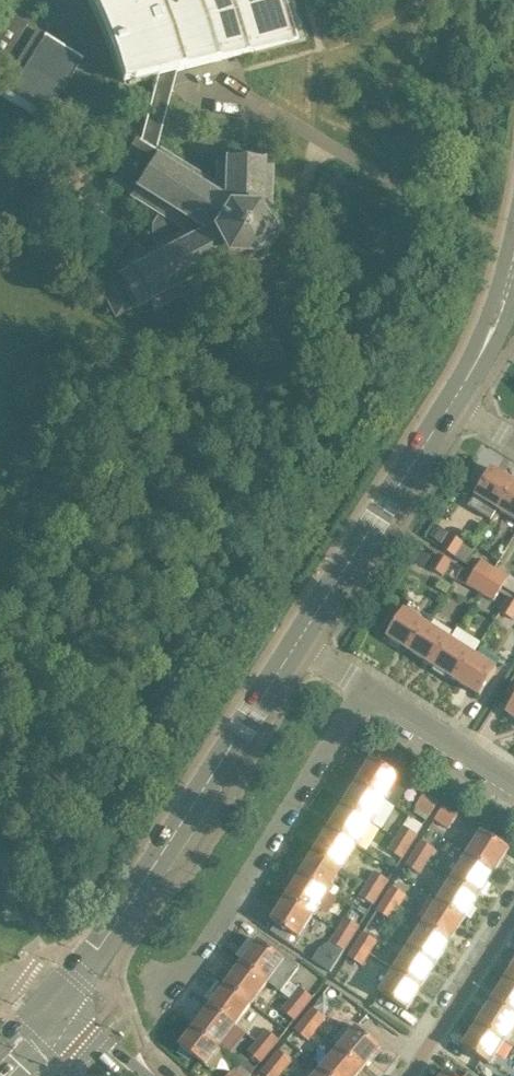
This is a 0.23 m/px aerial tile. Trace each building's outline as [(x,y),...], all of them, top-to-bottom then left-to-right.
[(108,25),(128,84),(157,76),(140,142),(135,139),(125,154),(51,107),(82,60),(36,30),(0,87),(0,96),(43,123),(45,121),(117,166),(107,182),(132,197),(131,200),(157,216),(151,226),(150,239),(156,248),(143,255),(141,250),(134,245),(126,258),(130,262),(118,268),(122,276),(118,278),(120,281),(100,291),(115,319),(135,309),(137,312),(149,306),(153,313),(229,274),(229,267),(258,268),(278,237),(264,211),(270,208),(271,168),(263,168),(263,163),(260,163),(260,158),(251,158),(251,155),(237,154),(237,157),(228,157),(228,162),(225,162),(225,166),(216,166),(215,186),(160,151),(159,153),(156,152),(155,151),(173,84),(171,84),(169,73),(299,38),(285,0),(95,0),(108,25)] [(7,12),(0,24),(0,67),(27,25),(7,12)] [(513,485),(513,483),(491,469),(475,497),(499,511),(513,485)] [(499,511),(513,520),(513,485),(499,511)] [(440,544),(448,532),(437,525),(429,537),(440,544)] [(450,535),(441,549),(455,557),(457,554),(463,557),(469,547),(450,535)] [(425,566),(432,555),(420,548),(413,559),(425,566)] [(450,565),(452,563),(438,554),(429,568),(443,576),(444,575),(446,576),(452,567),(450,565)] [(489,574),(493,568),(481,561),(474,573),(489,582),(493,576),(489,574)] [(501,590),(508,578),(493,568),(489,574),(493,576),(489,582),(501,590)] [(489,582),(474,573),(467,585),(478,592),(482,586),(485,588),(489,582)] [(493,602),(501,590),(489,582),(485,588),(482,586),(478,592),(493,602)] [(508,598),(499,612),(513,620),(513,619),(513,601),(508,598)] [(410,652),(427,625),(404,610),(387,637),(410,652)] [(450,640),(427,625),(410,652),(433,667),(450,640)] [(473,654),(450,640),(433,667),(456,682),(473,654)] [(473,654),(456,682),(480,696),(497,669),(473,654)] [(384,800),(399,776),(371,759),(357,783),(384,800)] [(370,823),(384,800),(357,783),(342,806),(370,823)] [(429,818),(439,802),(425,793),(415,808),(429,818)] [(356,846),(370,823),(342,806),(328,829),(356,846)] [(458,815),(444,806),(434,821),(448,830),(458,815)] [(395,839),(410,848),(418,836),(403,826),(395,839)] [(341,869),(356,846),(328,829),(314,852),(341,869)] [(467,856),(494,873),(509,849),(482,832),(467,856)] [(410,848),(395,839),(388,851),(402,860),(410,848)] [(413,853),(428,863),(435,851),(421,841),(413,853)] [(327,892),(341,869),(314,852),(300,876),(327,892)] [(428,863),(413,853),(405,866),(420,875),(428,863)] [(467,856),(452,879),(479,896),(494,873),(467,856)] [(366,884),(381,894),(389,881),(366,867),(359,880),(367,884),(366,884)] [(313,916),(327,892),(300,876),(285,899),(313,916)] [(479,896),(452,879),(438,901),(465,919),(479,896)] [(381,894),(366,884),(358,897),(373,906),(381,894)] [(384,899),(399,909),(407,896),(392,887),(384,899)] [(313,916),(285,899),(271,922),(298,939),(313,916)] [(399,909),(384,899),(376,912),(391,921),(399,909)] [(438,901),(423,924),(450,942),(465,919),(438,901)] [(345,918),(337,930),(352,940),(360,927),(345,918)] [(450,942),(423,924),(409,947),(436,965),(450,942)] [(352,940),(337,930),(329,943),(344,952),(352,940)] [(355,945),(370,955),(378,942),(363,933),(355,945)] [(304,1010),(313,999),(299,987),(298,988),(289,982),(299,968),(284,957),(283,960),(258,941),(242,964),(267,983),(281,993),(289,999),(304,1010)] [(370,955),(355,945),(347,958),(362,967),(370,955)] [(409,947),(394,970),(421,987),(436,965),(409,947)] [(328,971),(336,958),(320,948),(311,960),(328,971)] [(242,964),(225,985),(251,1005),(267,983),(242,964)] [(506,979),(513,984),(513,966),(506,979)] [(421,987),(394,970),(379,994),(407,1011),(421,987)] [(506,979),(491,1002),(513,1016),(513,984),(506,979)] [(251,1005),(225,985),(209,1007),(235,1026),(251,1005)] [(304,1010),(289,999),(281,1010),(295,1022),(304,1010)] [(513,1026),(513,1016),(491,1002),(477,1025),(504,1042),(513,1026)] [(209,1007),(193,1029),(219,1048),(235,1026),(209,1007)] [(312,1008),(303,1019),(317,1030),(326,1019),(312,1008)] [(317,1030),(303,1019),(294,1031),(308,1042),(317,1030)] [(489,1065),(504,1042),(477,1025),(462,1048),(489,1065)] [(338,1049),(363,1069),(380,1048),(356,1028),(338,1049)] [(205,1066),(219,1048),(193,1029),(179,1047),(205,1066)] [(257,1041),(270,1053),(279,1041),(266,1030),(257,1041)] [(270,1053),(257,1041),(247,1053),(261,1064),(270,1053)] [(338,1049),(321,1070),(328,1075),(357,1075),(363,1069),(338,1049)] [(278,1051),(269,1062),(283,1073),(292,1062),(278,1051)] [(269,1062),(260,1073),(264,1075),(281,1075),(283,1073),(269,1062)] [(251,1075),(239,1064),(228,1075),(251,1075)]
